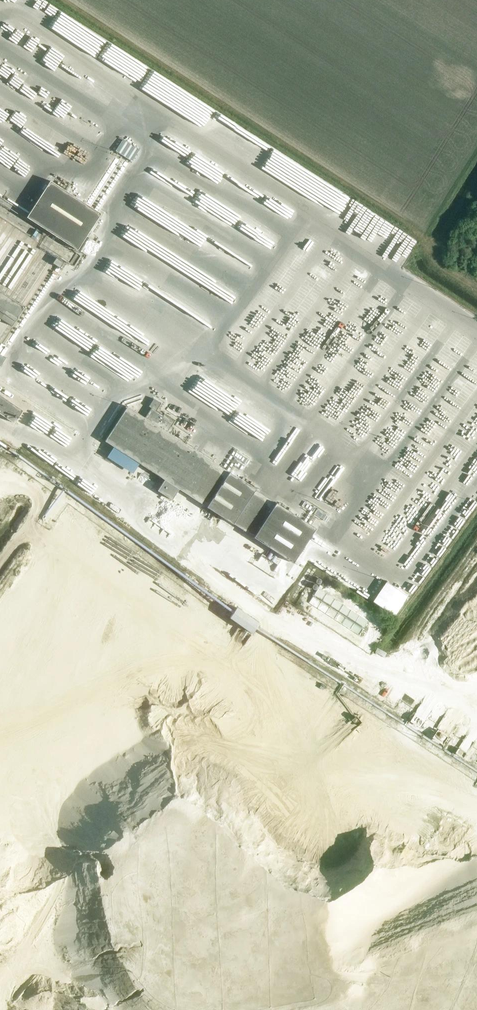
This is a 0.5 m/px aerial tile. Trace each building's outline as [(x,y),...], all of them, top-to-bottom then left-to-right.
[(22,82),(0,67),(0,84),(14,93),(22,82)] [(15,97),(36,107),(42,95),(21,85),(15,97)] [(115,151),(132,161),(139,150),(122,140),(115,151)] [(3,176),(9,167),(0,162),(0,174),(3,176)] [(78,250),(101,213),(50,181),(27,217),(78,250)] [(386,264),(400,246),(380,231),(372,241),(380,247),(373,255),(386,264)] [(56,266),(59,268),(63,262),(60,260),(56,258),(52,263),(56,266)] [(79,286),(72,297),(87,306),(87,305),(92,308),(94,305),(101,309),(98,315),(115,326),(121,317),(99,303),(101,300),(79,286)] [(12,328),(24,309),(0,293),(0,320),(12,328)] [(103,331),(97,330),(96,340),(113,344),(114,337),(112,337),(113,328),(104,326),(103,331)] [(455,350),(459,344),(444,335),(440,341),(455,350)] [(22,410),(0,395),(0,414),(14,423),(22,410)] [(105,440),(105,441),(109,444),(149,469),(164,479),(157,489),(171,499),(178,488),(206,506),(231,522),(232,522),(254,488),(228,471),(225,469),(176,438),(170,434),(173,428),(170,426),(174,420),(163,413),(162,415),(151,407),(144,418),(138,413),(127,407),(127,406),(126,407),(118,420),(109,435),(105,440)] [(276,502),(254,536),(260,540),(287,557),(291,560),(292,560),(313,527),(314,526),(276,502)] [(384,528),(390,523),(387,519),(380,524),(384,528)] [(400,555),(411,539),(403,534),(393,551),(400,555)] [(409,595),(388,581),(374,601),(396,615),(409,595)] [(252,633),(259,623),(237,607),(229,617),(252,633)] [(217,632),(242,645),(245,639),(220,626),(217,632)]
